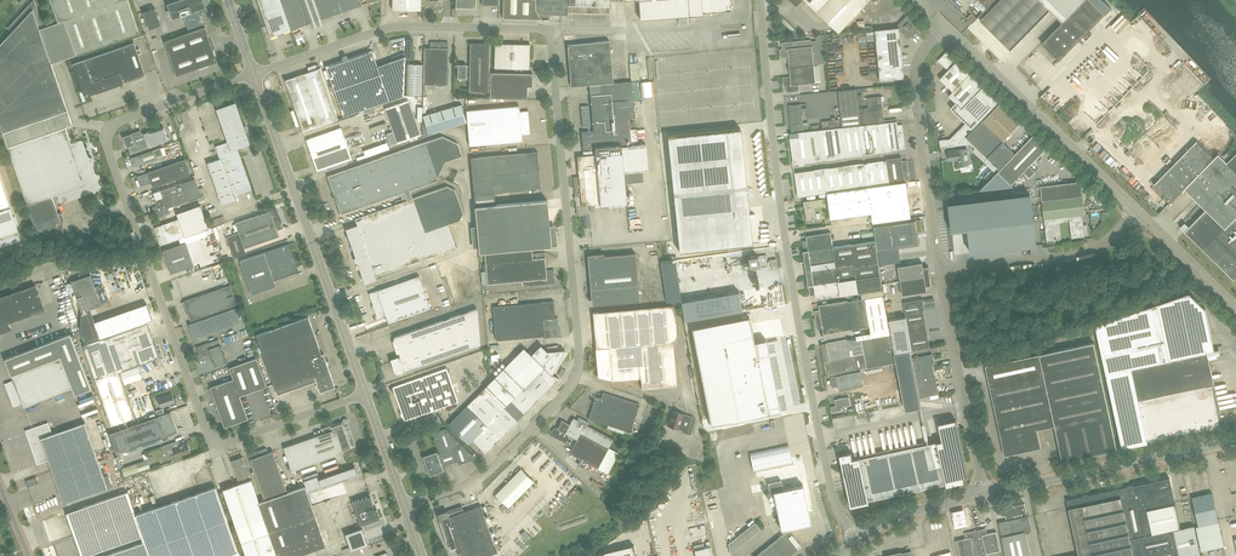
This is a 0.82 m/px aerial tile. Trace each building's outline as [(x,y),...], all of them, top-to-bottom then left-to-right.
[(0,44),(0,112),(50,61),(51,64),(66,59),(76,55),(64,21),(58,23),(58,22),(39,29),(39,27),(43,26),(34,0),(33,0),(7,28),(12,32),(0,44)] [(64,21),(76,55),(132,36),(140,33),(128,0),(50,0),(58,22),(58,23),(64,21)] [(207,32),(205,26),(204,26),(199,13),(202,12),(200,8),(206,6),(204,0),(175,0),(167,3),(172,18),(182,14),(188,32),(164,40),(176,75),(217,61),(207,32)] [(290,30),(280,0),(257,0),(270,37),(290,30)] [(290,30),(311,23),(303,0),(280,0),(290,30)] [(322,19),(362,5),(360,0),(315,0),(322,19)] [(392,9),(422,10),(422,5),(422,0),(392,0),(392,9)] [(422,5),(425,5),(424,10),(442,11),(442,9),(442,7),(442,1),(445,1),(445,0),(438,0),(426,0),(422,0),(422,5)] [(610,1),(610,0),(504,0),(503,18),(538,19),(541,19),(549,19),(549,18),(549,16),(551,16),(551,14),(568,14),(568,12),(571,12),(609,13),(610,1)] [(640,19),(679,16),(679,24),(688,23),(687,16),(703,15),(703,13),(731,11),(731,0),(639,0),(640,19)] [(839,32),(869,0),(806,0),(839,32)] [(1041,43),(1051,52),(1050,53),(1053,57),(1055,56),(1059,60),(1110,8),(1102,0),(1000,0),(981,20),(1010,49),(1049,9),(1062,22),(1041,43)] [(155,7),(143,11),(149,29),(161,25),(155,7)] [(908,37),(920,25),(907,13),(896,26),(900,30),(908,37)] [(967,18),(973,23),(977,19),(972,13),(967,18)] [(901,39),(900,30),(896,26),(894,28),(875,29),(877,42),(901,39)] [(788,57),(789,67),(814,64),(826,63),(823,35),(817,35),(817,41),(813,42),(811,39),(782,42),(783,52),(780,52),(781,57),(788,57)] [(407,39),(406,59),(414,59),(415,51),(413,51),(413,39),(407,39)] [(877,42),(878,54),(902,52),(901,39),(877,42)] [(609,40),(567,44),(568,49),(571,85),(571,86),(571,87),(589,85),(613,83),(609,40)] [(145,74),(144,71),(138,54),(142,53),(141,49),(137,50),(134,42),(73,63),(83,91),(85,97),(124,83),(123,82),(145,74)] [(437,84),(438,42),(430,42),(430,47),(424,47),(424,66),(423,83),(437,84)] [(448,42),(438,42),(437,84),(447,84),(448,48),(448,42)] [(466,77),(466,80),(470,80),(469,91),(489,92),(490,43),(471,43),(470,65),(467,65),(466,77)] [(530,44),(498,43),(495,43),(495,68),(515,68),(515,72),(491,72),(490,98),(527,99),(527,86),(532,86),(532,77),(533,73),(522,73),(522,69),(522,68),(529,69),(530,44)] [(343,117),(390,100),(405,95),(406,56),(378,66),(372,49),(371,50),(348,58),(346,54),(341,56),(343,60),(325,66),(332,85),(334,91),(343,117)] [(939,60),(949,69),(957,61),(947,51),(939,60)] [(878,54),(879,67),(903,65),(902,52),(878,54)] [(51,64),(50,61),(0,112),(0,124),(3,132),(27,124),(67,110),(51,64)] [(978,80),(975,77),(957,61),(949,69),(940,79),(953,91),(949,96),(956,102),(951,108),(966,122),(950,138),(940,140),(939,140),(940,146),(941,146),(957,144),(972,128),(978,123),(999,101),(978,80)] [(637,62),(630,63),(631,81),(639,80),(637,62)] [(466,80),(466,77),(467,65),(467,64),(458,64),(458,78),(458,80),(466,80)] [(814,65),(814,64),(789,67),(790,76),(783,77),(783,82),(786,82),(787,92),(799,91),(799,84),(816,83),(816,82),(821,82),(820,65),(814,65)] [(903,65),(879,67),(880,80),(904,77),(903,65)] [(407,66),(406,95),(421,95),(422,66),(407,66)] [(338,119),(336,113),(320,67),(286,79),(302,125),(303,131),(338,119)] [(580,176),(574,176),(577,215),(579,215),(583,215),(583,214),(589,214),(588,204),(595,204),(595,208),(600,207),(599,203),(600,203),(601,204),(608,204),(609,208),(613,208),(613,203),(614,203),(615,207),(619,207),(618,203),(620,203),(620,207),(625,207),(624,202),(627,202),(625,184),(644,182),(643,170),(648,170),(646,144),(638,145),(637,129),(631,130),(630,127),(634,127),(633,121),(630,122),(629,118),(635,117),(634,101),(640,100),(639,80),(631,81),(613,83),(589,85),(593,130),(581,131),(583,150),(596,148),(596,154),(593,154),(590,155),(583,155),(578,156),(580,176)] [(842,126),(860,125),(860,124),(858,108),(856,88),(838,90),(842,126)] [(883,113),(882,101),(881,95),(867,97),(868,102),(868,107),(866,108),(858,108),(860,124),(862,123),(865,123),(883,121),(884,121),(884,119),(883,113)] [(409,100),(384,108),(392,131),(387,133),(391,145),(396,143),(421,134),(409,100)] [(245,125),(244,127),(235,102),(216,109),(228,142),(215,146),(219,158),(207,162),(222,204),(235,200),(233,196),(252,189),(237,148),(250,144),(245,131),(247,131),(247,132),(248,132),(248,131),(248,130),(248,129),(247,128),(247,127),(247,126),(246,126),(246,125),(245,124),(245,125)] [(462,104),(424,115),(429,133),(467,122),(462,104)] [(800,104),(795,104),(788,105),(790,124),(791,132),(803,131),(809,130),(809,126),(803,126),(800,104)] [(1015,151),(1004,140),(1020,124),(999,104),(967,137),(999,167),(1015,151)] [(468,128),(529,122),(528,111),(520,111),(519,105),(466,110),(467,122),(468,128)] [(588,105),(581,106),(582,128),(590,128),(588,105)] [(90,166),(89,166),(87,158),(87,157),(82,141),(81,141),(75,143),(72,144),(65,127),(72,125),(67,110),(27,124),(3,132),(8,147),(36,227),(52,233),(54,233),(58,233),(55,233),(55,227),(58,227),(58,221),(61,221),(61,218),(59,212),(52,194),(80,185),(83,192),(84,193),(99,187),(92,166),(90,166)] [(181,112),(184,123),(191,121),(187,110),(181,112)] [(832,120),(822,121),(822,127),(841,125),(840,119),(836,119),(836,117),(832,117),(832,120)] [(897,121),(843,127),(847,156),(905,148),(902,124),(898,125),(897,121)] [(529,122),(468,128),(469,145),(522,141),(522,135),(530,134),(529,122)] [(131,153),(132,153),(168,140),(163,126),(132,137),(131,133),(123,136),(126,147),(129,146),(131,153)] [(340,127),(307,139),(306,139),(317,171),(318,170),(325,168),(326,171),(347,164),(346,161),(351,159),(340,127)] [(793,164),(847,156),(843,127),(819,129),(812,130),(799,132),(799,137),(790,138),(793,164)] [(752,244),(748,200),(740,128),(667,136),(679,251),(738,245),(752,244)] [(1023,172),(1047,147),(1034,134),(998,172),(1011,184),(1017,178),(1023,184),(1029,178),(1023,172)] [(425,141),(328,176),(334,195),(334,197),(335,200),(337,202),(341,214),(390,197),(400,193),(410,190),(439,180),(438,177),(446,161),(463,155),(458,143),(443,135),(425,141)] [(961,140),(962,145),(973,143),(965,136),(961,140)] [(160,147),(130,158),(133,167),(156,159),(155,157),(163,154),(160,147)] [(958,166),(969,165),(967,148),(948,151),(949,159),(957,158),(958,166)] [(474,194),(475,206),(496,204),(495,192),(540,188),(537,151),(470,157),(474,194)] [(1184,189),(1206,210),(1214,201),(1235,222),(1235,153),(1229,160),(1229,159),(1226,162),(1218,154),(1214,158),(1214,157),(1213,158),(1214,158),(1206,166),(1205,166),(1205,167),(1197,175),(1196,175),(1197,175),(1189,184),(1188,183),(1188,184),(1184,188),(1184,189)] [(886,161),(889,183),(907,181),(910,181),(907,160),(902,161),(901,157),(885,159),(886,161)] [(138,181),(140,181),(140,180),(141,183),(142,183),(144,183),(144,185),(151,182),(153,187),(190,174),(185,159),(148,172),(137,176),(138,181)] [(886,161),(875,162),(878,185),(889,183),(886,161)] [(868,186),(878,185),(875,162),(865,164),(868,186)] [(865,163),(845,165),(848,189),(868,186),(865,164),(865,163)] [(845,165),(826,168),(829,192),(848,189),(845,165)] [(798,196),(829,192),(826,168),(795,172),(798,196)] [(21,238),(18,230),(10,207),(0,178),(0,246),(21,238)] [(153,192),(156,199),(157,203),(156,204),(157,206),(152,207),(154,213),(201,196),(194,178),(183,182),(153,192)] [(829,192),(827,192),(831,220),(872,214),(874,222),(912,217),(907,181),(889,183),(878,185),(868,186),(848,189),(829,192)] [(1066,198),(1083,196),(1081,184),(1081,181),(1065,183),(1066,198)] [(1060,222),(1063,222),(1063,217),(1082,215),(1085,215),(1083,196),(1066,198),(1065,183),(1040,186),(1041,189),(1042,201),(1046,234),(1047,241),(1062,239),(1060,222)] [(358,225),(347,229),(356,256),(359,263),(366,283),(383,277),(382,273),(456,247),(448,224),(460,220),(464,212),(455,189),(448,185),(413,198),(410,190),(400,193),(401,196),(402,198),(403,201),(396,204),(355,218),(358,225)] [(1030,193),(948,203),(949,204),(952,231),(968,229),(971,253),(1037,245),(1030,193)] [(806,220),(809,220),(817,219),(816,207),(824,206),(823,198),(812,200),(806,201),(807,208),(805,208),(806,220)] [(547,200),(496,204),(475,206),(479,253),(485,252),(531,248),(551,246),(547,200)] [(1185,231),(1233,279),(1233,278),(1235,275),(1235,222),(1214,201),(1206,210),(1189,227),(1184,231),(1185,231)] [(161,225),(156,227),(155,228),(161,245),(162,244),(179,238),(184,236),(206,229),(209,228),(201,204),(176,213),(178,218),(161,224),(161,225)] [(236,223),(239,232),(226,237),(234,258),(247,253),(245,248),(279,236),(277,230),(283,227),(281,223),(276,209),(270,211),(236,223)] [(1110,211),(1102,212),(1103,221),(1110,212),(1110,211)] [(1084,230),(1082,215),(1063,217),(1063,222),(1069,221),(1071,238),(1085,237),(1084,230)] [(226,221),(223,216),(211,220),(213,226),(226,221)] [(919,244),(917,232),(923,231),(921,219),(874,226),(879,264),(900,261),(898,247),(900,247),(919,244)] [(861,231),(862,238),(874,236),(873,229),(861,231)] [(802,241),(803,251),(833,247),(831,232),(806,236),(807,240),(802,241)] [(809,285),(852,279),(880,274),(876,240),(833,247),(835,261),(811,265),(811,270),(812,274),(807,275),(809,285)] [(171,274),(172,273),(194,266),(186,242),(163,250),(171,274)] [(293,268),(297,266),(289,244),(264,252),(240,260),(252,294),(276,285),(274,280),(295,272),(293,268)] [(803,251),(805,261),(810,261),(811,265),(835,261),(833,247),(803,251)] [(486,263),(486,264),(488,284),(524,281),(525,286),(550,283),(550,284),(555,283),(555,277),(553,277),(552,275),(554,275),(554,269),(546,270),(545,258),(545,252),(532,253),(531,248),(485,252),(486,263)] [(597,272),(637,269),(635,253),(604,256),(604,253),(587,255),(588,266),(596,265),(597,272)] [(747,257),(749,267),(759,266),(758,255),(747,257)] [(83,277),(71,281),(75,291),(82,312),(79,328),(85,344),(84,344),(96,379),(111,425),(123,421),(126,420),(135,417),(119,371),(158,357),(159,357),(147,322),(153,320),(147,304),(116,315),(105,319),(95,323),(90,309),(101,305),(100,303),(108,300),(106,293),(104,286),(99,288),(96,289),(94,285),(91,274),(89,271),(86,262),(85,259),(76,259),(83,277)] [(930,276),(929,276),(928,272),(929,272),(928,266),(923,267),(922,262),(898,266),(900,281),(930,276)] [(638,285),(637,269),(597,272),(598,279),(590,280),(591,289),(638,285)] [(883,289),(880,274),(852,279),(854,293),(883,289)] [(419,275),(369,292),(374,305),(376,312),(378,318),(387,316),(388,319),(389,323),(431,308),(429,304),(427,296),(419,275)] [(900,281),(903,295),(927,291),(926,286),(931,285),(930,280),(929,276),(930,276),(900,281)] [(816,299),(854,293),(852,279),(809,285),(810,295),(815,295),(816,299)] [(32,315),(44,310),(35,284),(23,289),(0,296),(0,333),(1,332),(8,330),(10,329),(8,323),(32,315)] [(225,287),(191,299),(184,301),(184,302),(182,302),(186,315),(188,314),(191,321),(237,304),(230,285),(225,287)] [(640,301),(638,285),(591,289),(591,298),(599,297),(600,304),(640,301)] [(857,339),(848,339),(821,344),(827,375),(896,363),(895,354),(891,334),(883,292),(862,295),(863,299),(848,301),(852,330),(867,327),(870,327),(871,333),(856,335),(857,339)] [(1208,358),(1217,356),(1216,354),(1219,354),(1220,353),(1219,350),(1218,349),(1214,350),(1205,308),(1189,292),(1095,325),(1122,448),(1148,442),(1220,427),(1211,387),(1211,384),(1214,384),(1208,358)] [(935,307),(934,298),(923,300),(923,298),(904,302),(912,350),(930,347),(924,310),(925,310),(925,308),(935,307)] [(848,301),(847,300),(819,305),(820,310),(815,311),(818,330),(823,329),(824,334),(852,330),(848,301)] [(558,318),(555,318),(554,301),(493,306),(496,340),(544,336),(544,338),(560,336),(558,318)] [(624,346),(626,379),(641,377),(642,388),(677,385),(673,342),(678,341),(677,323),(673,305),(594,312),(593,312),(596,349),(624,346)] [(188,324),(194,339),(233,325),(235,330),(246,326),(239,306),(191,323),(188,324)] [(400,357),(399,357),(392,359),(397,374),(406,371),(405,370),(480,344),(477,308),(394,337),(400,357)] [(320,392),(335,386),(323,353),(321,354),(308,316),(256,334),(276,390),(314,376),(317,384),(316,385),(317,387),(318,387),(320,392)] [(749,317),(692,328),(711,425),(780,411),(779,405),(779,404),(769,354),(766,339),(754,342),(749,317)] [(71,383),(73,389),(75,394),(91,388),(70,334),(54,340),(60,356),(67,372),(71,383)] [(211,354),(211,356),(214,366),(226,362),(219,339),(196,347),(200,359),(207,356),(209,356),(209,355),(211,354)] [(9,394),(67,372),(60,356),(54,340),(5,359),(11,375),(13,380),(5,383),(9,394)] [(985,366),(1002,443),(1005,455),(1041,447),(1038,432),(1037,430),(1055,426),(1059,443),(1062,461),(1117,449),(1093,343),(985,366)] [(559,378),(552,375),(565,349),(547,351),(541,344),(531,354),(524,347),(505,366),(490,382),(478,394),(455,417),(448,425),(468,444),(473,440),(486,452),(511,427),(512,427),(518,422),(517,420),(559,378)] [(624,346),(596,349),(595,349),(598,376),(612,380),(626,379),(624,346)] [(920,397),(912,358),(910,351),(895,354),(904,403),(921,400),(920,397)] [(939,394),(934,365),(935,364),(934,362),(933,362),(932,354),(912,358),(920,397),(939,394)] [(248,419),(240,396),(252,392),(267,386),(257,358),(230,367),(234,379),(210,387),(215,399),(217,405),(222,420),(223,423),(224,427),(248,419)] [(393,386),(395,392),(405,420),(450,404),(459,401),(452,380),(447,367),(393,386)] [(840,390),(864,385),(861,370),(831,376),(833,387),(839,386),(840,390)] [(22,402),(71,383),(67,372),(9,394),(14,405),(22,402)] [(73,389),(71,383),(22,402),(24,408),(73,389)] [(598,397),(598,400),(597,401),(594,400),(593,405),(588,418),(594,420),(597,421),(608,425),(625,430),(631,432),(635,418),(640,404),(634,402),(633,402),(622,398),(621,398),(606,393),(603,392),(601,397),(599,396),(598,397)] [(171,393),(170,393),(158,398),(161,407),(175,402),(171,393)] [(832,412),(837,411),(843,410),(842,407),(851,405),(849,397),(835,399),(836,406),(831,407),(832,412)] [(693,417),(683,414),(673,410),(668,425),(678,428),(688,431),(693,417)] [(171,412),(125,427),(110,433),(117,453),(161,438),(174,433),(177,431),(170,413),(171,413),(171,412)] [(553,429),(548,434),(573,447),(570,453),(581,459),(578,464),(584,466),(586,462),(598,468),(608,473),(619,453),(609,447),(613,439),(588,425),(589,422),(579,417),(577,420),(573,418),(570,424),(562,420),(561,422),(557,428),(555,427),(553,429)] [(283,447),(292,470),(344,452),(343,450),(355,445),(348,424),(349,422),(348,419),(346,418),(343,419),(342,421),(322,428),(324,433),(283,447)] [(868,500),(876,499),(879,498),(894,495),(897,494),(912,491),(915,490),(929,487),(933,486),(946,484),(946,486),(964,482),(963,477),(968,476),(956,419),(938,423),(939,425),(942,441),(926,444),(925,444),(888,452),(884,453),(853,460),(852,457),(851,451),(846,452),(846,450),(839,452),(841,462),(850,504),(851,504),(852,505),(851,506),(870,502),(869,502),(868,500)] [(63,504),(65,503),(108,488),(85,422),(52,434),(48,422),(26,430),(37,464),(48,460),(63,504)] [(446,468),(445,466),(458,461),(454,448),(463,445),(445,428),(433,433),(440,453),(438,454),(437,452),(424,456),(428,467),(430,474),(433,473),(446,468)] [(187,442),(186,443),(173,447),(176,454),(171,456),(172,461),(183,457),(182,455),(190,452),(187,442)] [(476,458),(463,445),(454,448),(458,461),(459,464),(476,458)] [(789,445),(750,453),(754,471),(792,463),(789,445)] [(271,491),(285,486),(273,451),(268,452),(266,448),(257,451),(257,452),(271,491)] [(287,492),(285,486),(271,491),(257,452),(255,453),(254,452),(252,451),(250,452),(249,454),(249,456),(251,457),(252,458),(250,459),(265,500),(287,492)] [(259,502),(251,479),(250,479),(242,456),(231,460),(239,483),(223,489),(231,513),(233,519),(246,555),(277,555),(258,502),(259,502)] [(148,458),(136,463),(121,468),(124,476),(139,471),(151,467),(150,464),(148,458)] [(1134,485),(1133,485),(1133,486),(1134,486),(1135,489),(1120,492),(1135,555),(1179,555),(1173,529),(1180,528),(1175,503),(1147,509),(1146,506),(1175,499),(1173,492),(1172,488),(1170,477),(1155,480),(1148,482),(1134,485)] [(592,479),(591,481),(604,488),(605,486),(592,479)] [(755,555),(788,555),(801,546),(794,537),(788,529),(787,530),(787,528),(811,523),(803,485),(783,489),(781,480),(768,483),(770,492),(773,491),(781,529),(782,534),(780,536),(755,555)] [(259,502),(258,502),(277,555),(295,555),(326,545),(305,486),(259,502)] [(150,555),(224,555),(238,551),(228,521),(226,515),(216,487),(171,502),(135,514),(143,536),(145,542),(150,555)] [(1088,495),(1087,493),(1083,494),(1083,496),(1066,499),(1068,508),(1069,508),(1070,514),(1079,555),(1074,555),(1135,555),(1120,492),(1120,488),(1088,495)] [(67,513),(82,555),(84,555),(143,536),(135,514),(127,491),(67,513)] [(1192,496),(1199,526),(1218,522),(1219,521),(1213,492),(1192,496)] [(370,495),(369,496),(352,502),(360,525),(380,518),(377,509),(375,510),(370,495)] [(998,522),(999,528),(1006,555),(1031,555),(1026,534),(1027,533),(1032,530),(1028,516),(1027,516),(1024,503),(1024,504),(1014,506),(1014,508),(1008,510),(1002,512),(1002,516),(1005,516),(1006,520),(998,522)] [(441,526),(448,545),(449,545),(451,549),(456,547),(457,548),(460,555),(484,555),(497,552),(482,505),(464,511),(462,506),(447,511),(447,510),(437,514),(441,526)] [(755,522),(748,528),(754,535),(761,529),(755,522)] [(368,545),(362,527),(345,533),(351,551),(368,545)] [(956,540),(960,555),(974,555),(981,554),(976,531),(975,529),(975,531),(966,533),(967,538),(956,540)] [(981,530),(976,531),(981,554),(981,555),(990,555),(989,553),(1001,550),(996,531),(986,534),(985,529),(981,530)] [(145,542),(104,555),(150,555),(145,542)] [(706,544),(707,547),(695,550),(696,555),(713,555),(711,546),(710,546),(710,543),(706,544)] [(633,545),(605,551),(598,555),(636,555),(633,545)]
